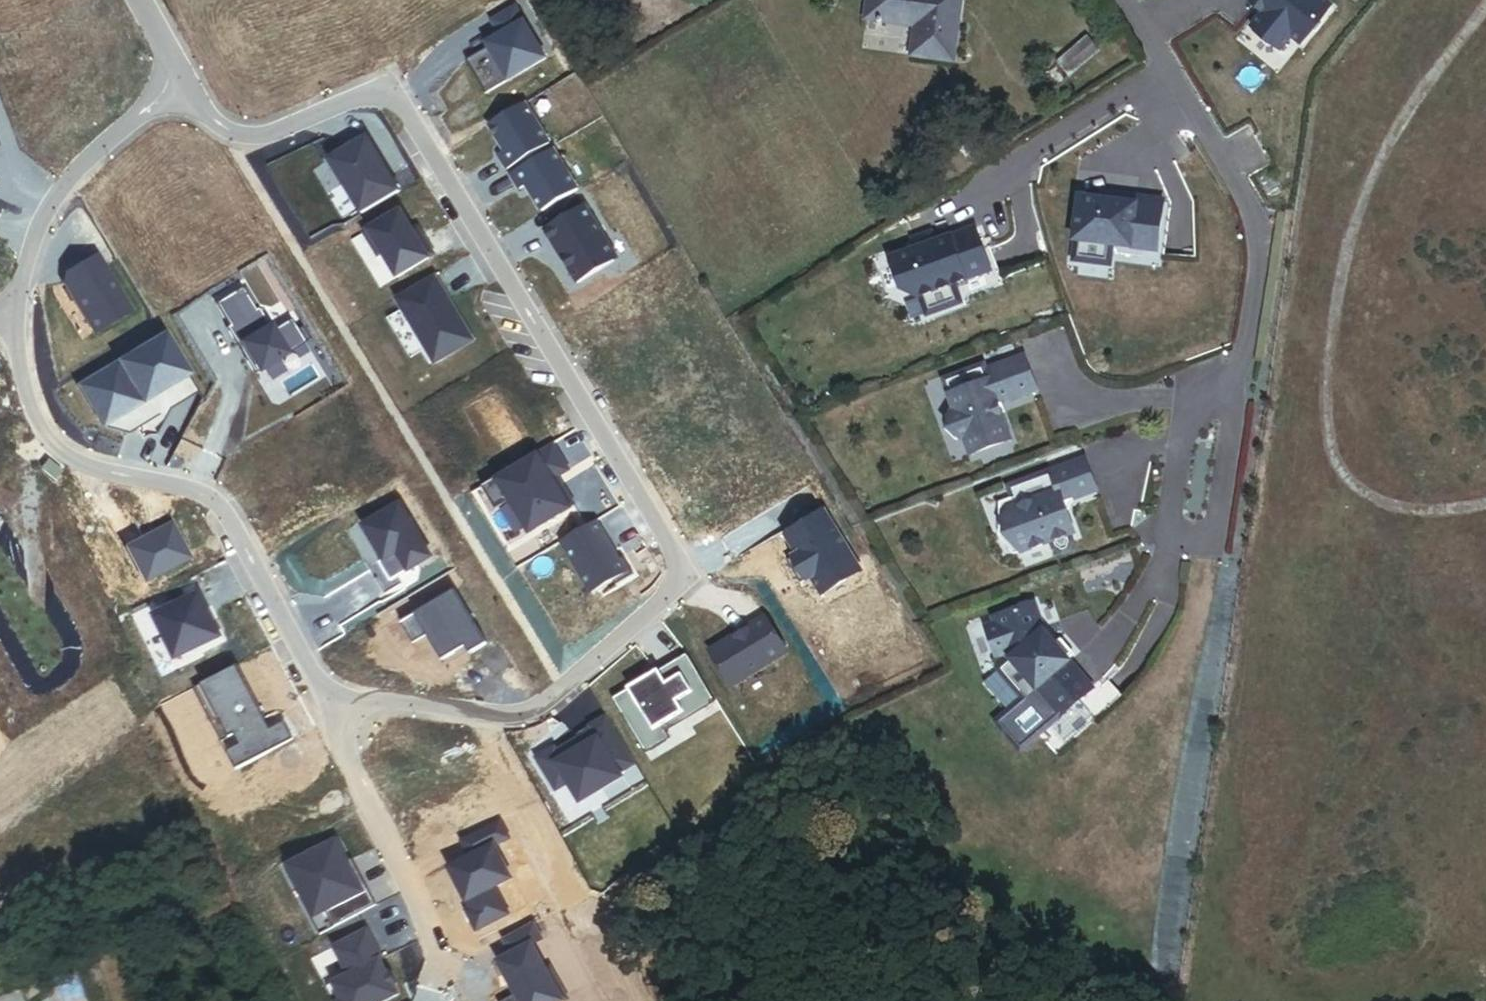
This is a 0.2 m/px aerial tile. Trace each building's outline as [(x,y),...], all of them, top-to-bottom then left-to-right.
[(948,60),(955,15),(944,13),(946,0),(866,0),(864,10),(919,18),(913,55),(948,60)] [(1323,0),(1256,0),(1256,1),(1254,2),(1252,3),(1265,14),(1253,27),(1282,50),(1293,37),(1302,45),(1333,8),(1323,0)] [(514,47),(478,69),(497,102),(557,66),(527,15),(503,29),(514,47)] [(1087,40),(1058,62),(1070,78),(1099,55),(1087,40)] [(516,159),(509,163),(518,177),(560,152),(536,111),(500,133),(516,159)] [(378,145),(341,168),(363,201),(361,202),(374,222),(411,200),(378,145)] [(589,198),(563,157),(521,183),(530,197),(537,193),(553,220),(589,198)] [(1135,196),(1101,191),(1101,197),(1134,201),(1135,196)] [(1154,246),(1160,199),(1135,196),(1134,201),(1101,197),(1077,194),(1072,236),(1073,237),(1071,255),(1107,260),(1110,240),(1154,246)] [(588,291),(629,266),(596,213),(555,238),(588,291)] [(395,262),(409,285),(446,263),(418,217),(377,241),(390,264),(395,262)] [(988,266),(972,223),(930,238),(917,243),(890,253),(902,287),(915,293),(918,292),(924,310),(958,298),(952,279),(988,266)] [(930,238),(926,228),(914,232),(917,243),(930,238)] [(390,264),(377,241),(363,249),(392,296),(409,285),(395,262),(390,264)] [(78,291),(106,339),(143,318),(111,262),(83,278),(78,291)] [(446,371),(485,348),(445,283),(407,306),(414,318),(437,357),(446,371)] [(236,335),(265,382),(317,350),(303,326),(284,337),(270,315),(267,316),(253,294),(226,311),(240,333),(236,335)] [(437,357),(414,318),(399,327),(422,366),(437,357)] [(106,384),(131,424),(171,400),(167,392),(179,384),(184,392),(200,382),(176,341),(106,384)] [(1008,436),(995,400),(1034,385),(1022,352),(983,367),(964,373),(968,383),(947,391),(953,408),(951,408),(949,424),(960,434),(962,433),(969,450),(1008,436)] [(968,383),(964,373),(983,367),(980,361),(941,375),(947,391),(968,383)] [(131,424),(106,384),(88,394),(113,435),(131,424)] [(949,424),(951,408),(944,411),(943,426),(954,436),(960,434),(949,424)] [(541,541),(600,506),(587,484),(582,487),(578,479),(593,470),(577,443),(493,494),(507,518),(521,509),(541,541)] [(1072,529),(1061,498),(1094,486),(1082,455),(1006,483),(1014,503),(1009,505),(1017,525),(1008,531),(1020,548),(1049,538),(1067,531),(1072,529)] [(73,477),(59,467),(52,475),(66,486),(73,477)] [(1017,525),(1009,505),(1014,503),(1010,494),(997,500),(999,531),(1012,550),(1020,548),(1008,531),(1017,525)] [(442,565),(411,513),(375,534),(391,562),(382,567),(396,592),(442,565)] [(822,585),(833,603),(871,579),(834,520),(797,543),(809,563),(798,569),(811,592),(822,585)] [(607,529),(572,550),(603,602),(624,589),(627,593),(644,583),(634,565),(630,568),(607,529)] [(1071,540),(1067,531),(1049,538),(1053,546),(1059,549),(1068,546),(1071,540)] [(1053,640),(1042,627),(1031,599),(989,614),(990,618),(983,621),(994,653),(1004,649),(1008,654),(1034,685),(1058,712),(1091,684),(1066,655),(1053,640)] [(164,623),(186,667),(229,645),(220,627),(215,617),(218,616),(210,600),(164,623)] [(220,627),(223,626),(218,616),(215,617),(220,627)] [(757,639),(748,644),(747,642),(720,659),(742,694),(798,660),(775,624),(756,637),(757,639)] [(1072,650),(1059,635),(1053,640),(1066,655),(1072,650)] [(1034,685),(1008,654),(996,665),(1022,695),(1034,685)] [(724,710),(696,663),(623,707),(659,766),(683,751),(666,722),(687,710),(697,726),(724,710)] [(249,777),(306,747),(296,729),(276,739),(271,729),(277,726),(248,672),(212,691),(241,746),(247,743),(252,752),(239,759),(249,777)] [(234,749),(241,746),(212,691),(205,695),(234,749)] [(548,767),(567,798),(579,791),(586,803),(607,790),(611,797),(632,784),(630,779),(646,769),(617,723),(600,734),(603,737),(589,746),(567,759),(565,756),(548,767)] [(603,737),(600,734),(587,742),(589,746),(603,737)] [(611,797),(607,790),(586,803),(591,810),(611,797)] [(485,874),(464,885),(481,916),(476,919),(487,938),(518,921),(505,895),(522,885),(504,853),(518,846),(508,828),(471,848),(480,865),(485,874)] [(375,898),(366,882),(348,848),(296,875),(332,943),(388,913),(379,896),(375,898)] [(480,865),(459,876),(464,885),(485,874),(480,865)] [(370,880),(366,882),(375,898),(379,896),(370,880)] [(520,967),(511,972),(526,1000),(581,1000),(566,974),(562,976),(548,949),(552,947),(543,930),(514,946),(522,962),(518,964),(520,967)] [(398,982),(400,980),(393,966),(391,967),(383,953),(385,952),(377,938),(341,957),(356,984),(334,996),(337,1000),(408,1000),(398,982)] [(518,964),(509,969),(511,972),(520,967),(518,964)]
